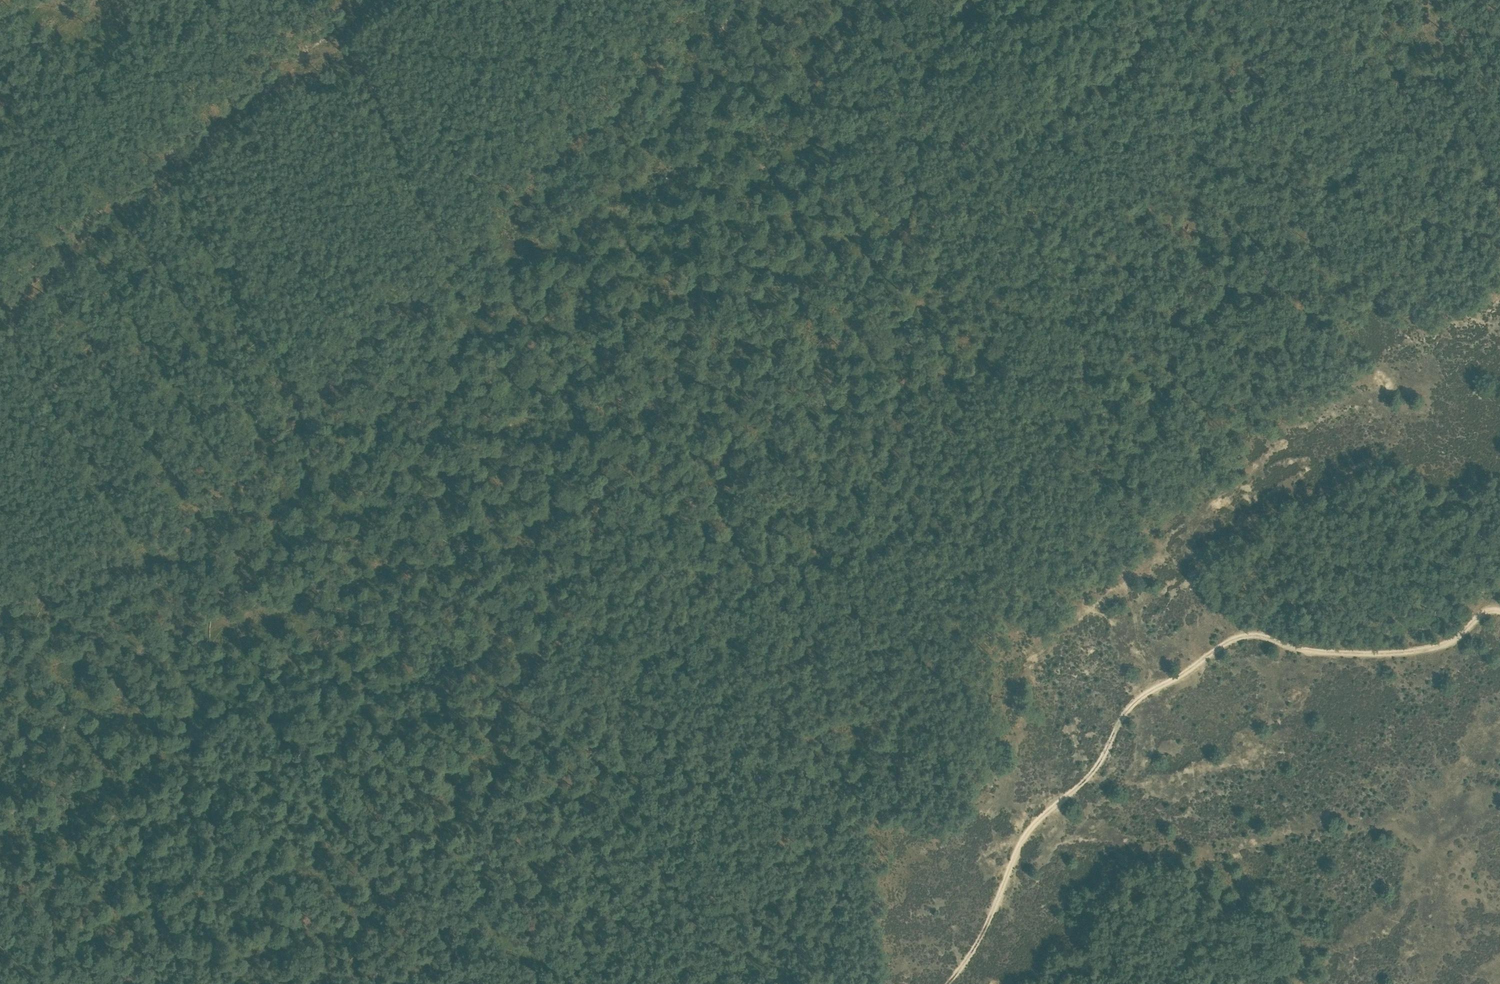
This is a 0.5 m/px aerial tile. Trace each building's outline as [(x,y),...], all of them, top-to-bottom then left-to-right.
[(713,22),(722,21),(721,13),(711,14),(713,22)]
